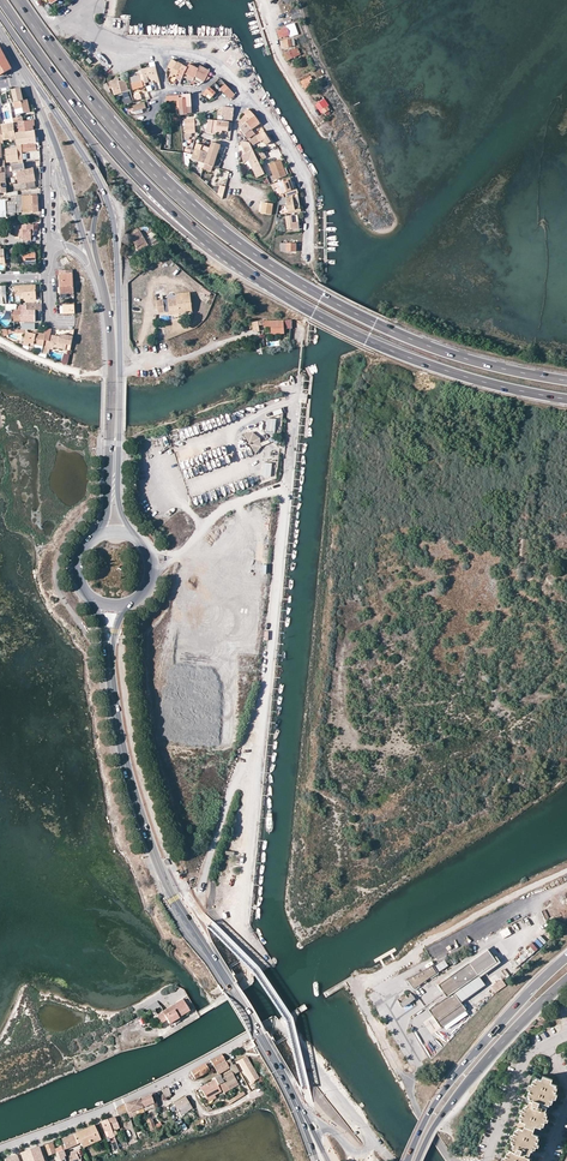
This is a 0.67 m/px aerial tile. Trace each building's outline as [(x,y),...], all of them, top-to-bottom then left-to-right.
[(64,21),(68,27),(74,23),(70,17),(64,21)] [(281,30),(283,36),(295,32),(292,24),(288,25),(289,27),(281,30)] [(285,40),(285,48),(292,47),(291,44),(294,43),(294,39),(285,40)] [(11,69),(0,49),(0,75),(11,69)] [(283,54),(286,61),(292,58),(290,54),(295,51),(294,49),(292,50),(292,49),(283,54)] [(168,67),(172,70),(177,62),(171,59),(168,67)] [(177,75),(178,74),(183,65),(179,63),(180,62),(177,61),(177,62),(172,70),(170,75),(171,75),(173,76),(174,74),(177,75)] [(297,62),(291,64),(294,71),(300,68),(297,62)] [(195,63),(193,66),(198,69),(197,71),(207,76),(209,70),(202,67),(195,63)] [(188,68),(185,74),(194,77),(195,76),(197,71),(198,69),(193,66),(189,64),(188,68)] [(183,65),(178,74),(183,77),(185,74),(188,68),(183,65)] [(156,90),(155,84),(159,83),(155,66),(141,70),(147,92),(156,90)] [(195,76),(204,81),(210,77),(207,76),(197,71),(195,76)] [(131,84),(132,89),(143,86),(141,81),(140,81),(138,75),(130,77),(132,83),(131,84)] [(308,77),(300,81),(304,89),(311,85),(309,81),(308,77)] [(219,78),(214,83),(221,89),(225,85),(219,78)] [(112,87),(114,95),(127,91),(124,80),(118,82),(117,79),(110,80),(111,82),(108,83),(110,87),(112,87)] [(221,89),(222,91),(229,99),(230,99),(234,94),(225,85),(221,89)] [(206,96),(208,94),(212,98),(216,93),(210,87),(203,94),(206,96)] [(10,90),(13,102),(23,100),(20,88),(10,90)] [(179,98),(179,100),(180,113),(191,113),(190,105),(189,95),(182,95),(182,98),(179,98)] [(23,100),(13,102),(15,114),(31,110),(28,99),(23,100)] [(329,110),(327,107),(329,105),(324,99),(317,104),(323,113),(324,114),(329,110)] [(132,106),(133,111),(145,107),(144,103),(132,106)] [(232,117),(233,108),(222,106),(222,110),(218,110),(217,117),(221,117),(221,116),(225,117),(224,119),(232,120),(232,117)] [(243,124),(240,127),(244,134),(245,134),(248,131),(244,124),(246,122),(249,119),(253,116),(248,109),(244,113),(245,115),(242,118),(242,119),(240,120),(242,123),(243,124)] [(254,127),(259,123),(253,116),(249,119),(254,127)] [(13,119),(14,123),(18,122),(20,132),(32,130),(34,130),(33,126),(34,126),(34,119),(23,121),(22,117),(13,119)] [(194,119),(184,120),(185,132),(185,139),(189,139),(189,137),(191,137),(191,133),(195,132),(194,125),(194,119)] [(205,132),(211,132),(212,129),(216,130),(218,121),(209,119),(205,132)] [(249,119),(246,122),(251,129),(253,128),(254,127),(249,119)] [(216,130),(222,130),(222,128),(226,129),(227,122),(220,121),(218,121),(216,130)] [(3,140),(3,141),(16,139),(16,133),(14,124),(5,125),(1,126),(3,139),(3,140)] [(251,129),(248,131),(245,134),(248,139),(255,134),(251,129)] [(268,137),(264,130),(249,140),(250,142),(258,138),(259,140),(260,141),(262,141),(268,137)] [(21,144),(23,144),(36,142),(35,131),(16,133),(16,139),(16,145),(21,144)] [(210,166),(212,167),(220,145),(211,141),(209,147),(203,163),(210,166)] [(261,167),(256,156),(250,142),(246,142),(243,142),(241,143),(241,144),(245,155),(241,156),(241,159),(243,162),(246,160),(247,161),(256,178),(264,174),(261,167)] [(22,145),(23,152),(36,151),(36,143),(22,145)] [(196,143),(191,159),(203,163),(209,147),(203,146),(200,145),(196,143)] [(15,146),(15,148),(5,149),(7,163),(13,162),(13,164),(15,164),(23,163),(21,144),(16,145),(15,146)] [(265,152),(268,160),(280,156),(277,148),(265,152)] [(275,179),(286,175),(280,160),(269,164),(275,179)] [(25,169),(24,163),(23,163),(15,164),(13,164),(12,164),(13,171),(16,170),(17,177),(15,177),(16,180),(18,180),(19,184),(35,180),(33,168),(25,169)] [(294,180),(288,183),(291,191),(286,193),(287,196),(298,193),(294,180)] [(220,185),(216,196),(223,197),(226,186),(220,185)] [(8,202),(9,213),(38,211),(38,195),(16,197),(16,201),(8,202)] [(286,199),(288,211),(300,209),(298,196),(286,199)] [(274,204),(263,202),(261,213),(272,215),(274,204)] [(293,216),(286,216),(287,228),(298,226),(298,224),(298,220),(294,221),(293,216)] [(31,235),(31,232),(34,232),(34,225),(15,226),(15,233),(20,233),(20,238),(23,238),(23,240),(31,240),(31,235)] [(130,236),(137,247),(143,243),(146,241),(139,230),(130,236)] [(150,239),(154,246),(161,242),(156,236),(150,239)] [(19,254),(19,260),(23,260),(23,264),(36,264),(35,253),(34,253),(34,250),(20,250),(20,254),(19,254)] [(60,260),(63,265),(69,262),(66,257),(60,260)] [(60,274),(61,293),(74,292),(73,273),(60,274)] [(24,292),(24,300),(35,299),(35,286),(15,287),(15,292),(20,292),(24,292)] [(176,299),(177,300),(173,301),(173,299),(168,299),(169,312),(178,311),(178,314),(192,312),(190,293),(176,295),(176,299)] [(64,305),(64,313),(75,313),(75,304),(64,305)] [(35,321),(35,310),(27,310),(26,305),(16,305),(16,310),(21,310),(21,321),(35,321)] [(21,321),(21,310),(16,310),(11,311),(11,319),(14,322),(21,321)] [(264,325),(272,325),(272,332),(282,332),(282,321),(264,321),(264,325)] [(37,333),(37,334),(34,333),(27,332),(27,333),(25,342),(35,344),(42,345),(48,346),(50,337),(46,336),(46,334),(37,333)] [(70,336),(63,334),(63,337),(60,336),(51,335),(50,337),(48,346),(48,349),(47,353),(50,354),(51,349),(54,350),(54,347),(63,349),(64,344),(71,345),(73,336),(70,336)] [(267,418),(266,432),(275,432),(275,418),(267,418)] [(261,430),(239,432),(241,456),(261,454),(260,442),(270,441),(270,437),(262,438),(261,430)] [(263,462),(261,476),(270,477),(272,463),(263,462)] [(169,472),(172,483),(180,481),(178,470),(169,472)] [(478,974),(496,961),(487,949),(469,962),(478,975),(478,974)] [(515,959),(510,962),(515,968),(520,965),(515,959)] [(445,960),(435,965),(439,972),(449,966),(445,960)] [(439,985),(447,997),(453,993),(478,975),(469,962),(439,985)] [(414,989),(437,973),(432,966),(411,977),(407,979),(414,989)] [(483,982),(478,974),(478,975),(472,979),(477,986),(483,982)] [(465,996),(477,986),(472,979),(459,988),(465,996)] [(506,984),(502,979),(492,986),(496,992),(506,984)] [(465,996),(459,988),(453,993),(460,1003),(467,998),(465,996)] [(436,1019),(441,1027),(465,1010),(453,993),(447,997),(429,1010),(436,1019)] [(400,1004),(403,1007),(415,999),(412,995),(400,1004)] [(166,1020),(169,1024),(190,1011),(182,1000),(157,1015),(161,1023),(166,1020)] [(157,1001),(146,1007),(149,1012),(160,1006),(157,1001)] [(221,1054),(210,1061),(214,1068),(225,1061),(221,1054)] [(251,1065),(248,1061),(246,1057),(238,1062),(249,1079),(256,1074),(251,1065)] [(214,1068),(218,1075),(229,1068),(226,1062),(225,1061),(214,1068)] [(205,1064),(200,1067),(195,1070),(191,1072),(195,1079),(209,1071),(205,1064)] [(239,1072),(235,1064),(233,1066),(229,1068),(231,1071),(234,1075),(239,1072)] [(222,1089),(237,1081),(233,1075),(234,1075),(231,1071),(221,1077),(224,1082),(224,1083),(220,1085),(222,1089)] [(257,1076),(256,1074),(249,1079),(251,1083),(259,1078),(257,1076)] [(220,1085),(224,1083),(220,1077),(219,1075),(216,1077),(214,1078),(215,1080),(218,1085),(220,1085)] [(520,1120),(519,1124),(534,1130),(536,1126),(542,1128),(545,1120),(546,1118),(548,1113),(545,1112),(542,1110),(544,1103),(548,1104),(551,1105),(554,1097),(555,1093),(558,1086),(551,1083),(548,1082),(550,1078),(545,1077),(544,1080),(542,1080),(534,1077),(532,1084),(530,1089),(527,1097),(533,1099),(532,1102),(530,1101),(528,1106),(524,1104),(522,1109),(522,1112),(519,1120),(520,1120)] [(200,1088),(207,1099),(214,1095),(222,1091),(218,1085),(215,1080),(200,1088)] [(165,1098),(171,1096),(168,1088),(162,1091),(165,1098)] [(231,1104),(245,1095),(243,1092),(229,1100),(231,1104)] [(152,1100),(150,1095),(131,1102),(134,1110),(137,1109),(138,1113),(155,1108),(152,1100)] [(180,1115),(192,1108),(185,1097),(173,1104),(180,1115)] [(124,1104),(124,1105),(127,1112),(134,1110),(131,1102),(124,1104)] [(127,1112),(124,1105),(116,1108),(118,1115),(127,1112)] [(162,1127),(160,1124),(154,1126),(150,1115),(145,1117),(148,1123),(151,1131),(162,1127)] [(114,1117),(107,1120),(110,1126),(114,1137),(118,1135),(116,1129),(118,1128),(114,1117)] [(114,1137),(110,1126),(107,1120),(101,1123),(103,1128),(104,1131),(106,1131),(107,1133),(110,1139),(114,1137)] [(531,1158),(528,1157),(525,1156),(527,1149),(531,1150),(534,1151),(536,1146),(537,1144),(539,1136),(533,1133),(534,1130),(519,1124),(518,1127),(516,1127),(513,1135),(512,1137),(510,1143),(515,1144),(513,1149),(515,1150),(514,1152),(507,1150),(505,1157),(503,1160),(530,1160),(531,1158)] [(102,1140),(95,1125),(74,1134),(78,1144),(81,1143),(83,1147),(102,1140)] [(78,1144),(74,1134),(62,1139),(65,1146),(62,1148),(63,1150),(78,1144)] [(56,1148),(53,1142),(43,1146),(47,1156),(63,1150),(62,1148),(61,1147),(59,1148),(58,1148),(56,1148)] [(31,1159),(32,1160),(37,1160),(43,1159),(38,1146),(31,1149),(21,1153),(22,1156),(24,1160),(26,1160),(31,1159)] [(77,1151),(55,1159),(56,1160),(81,1160),(77,1151)]
